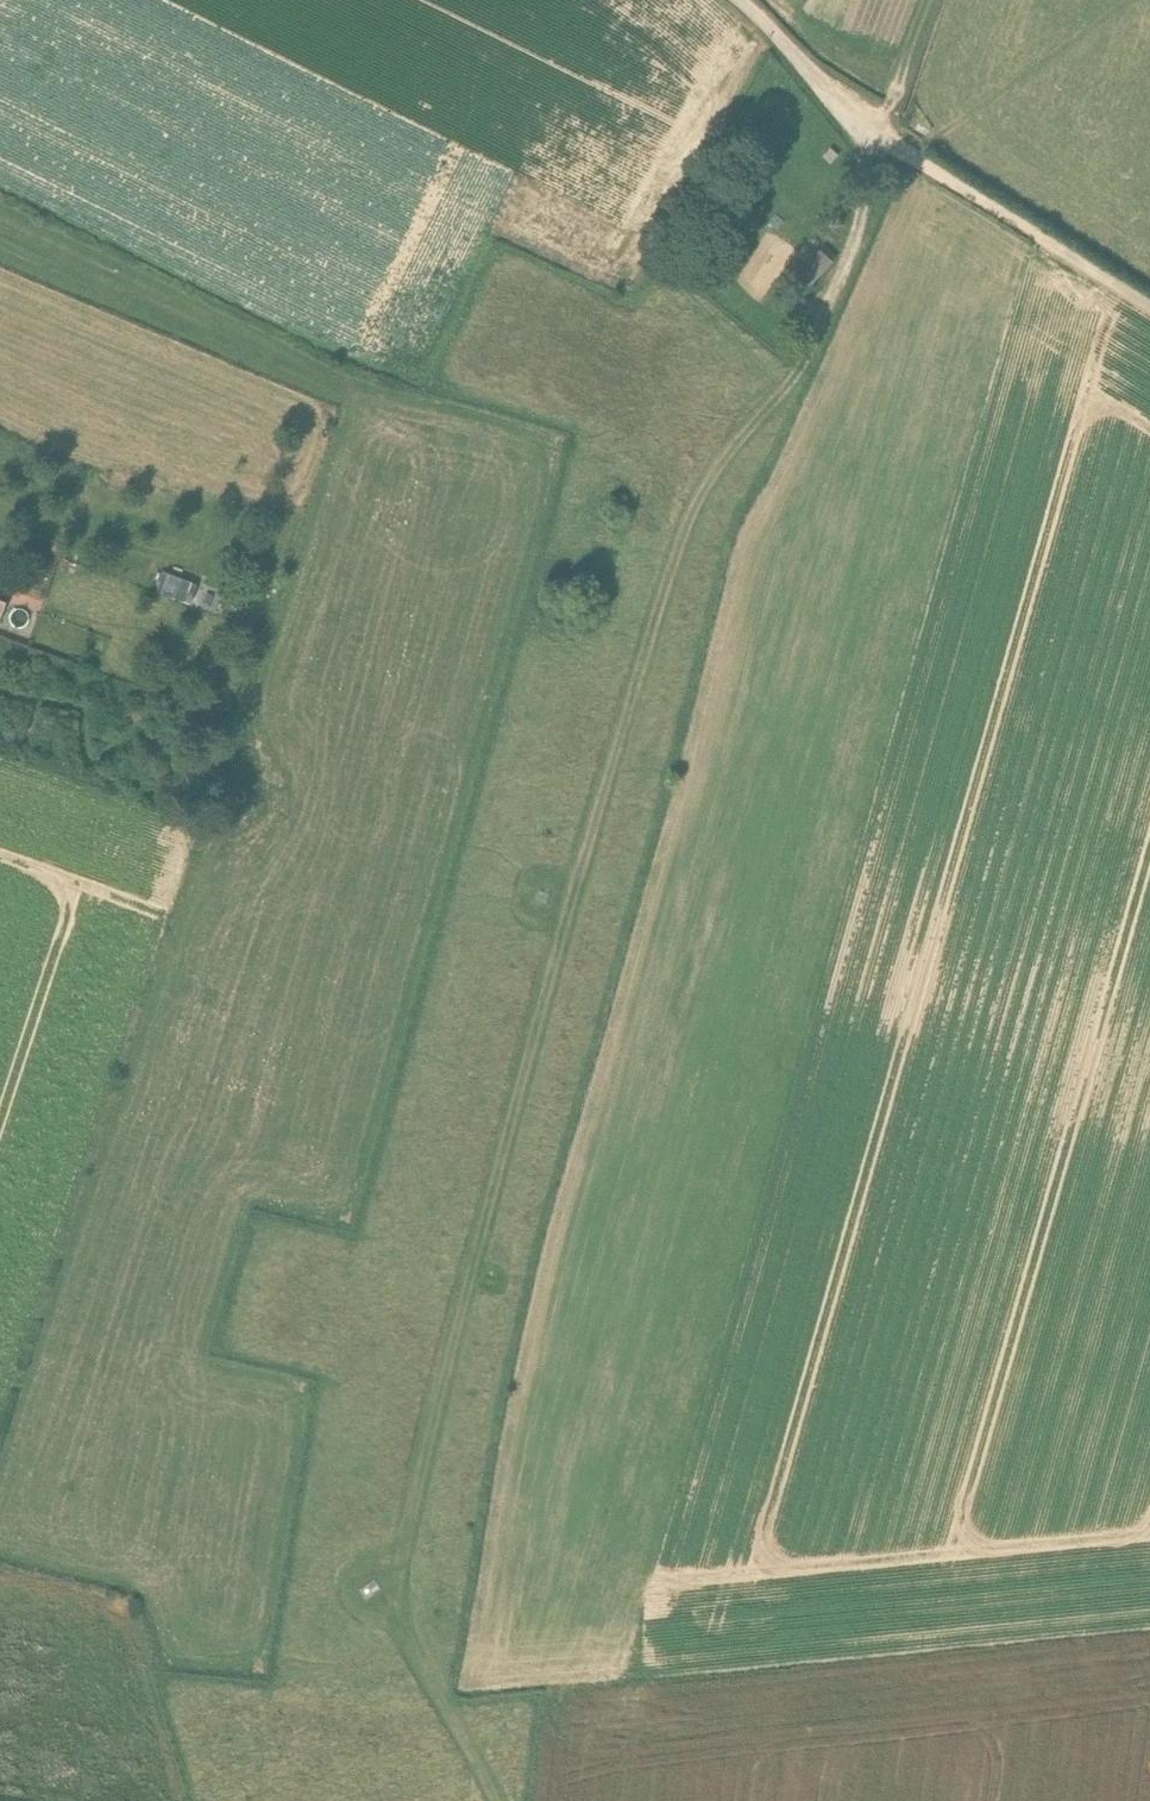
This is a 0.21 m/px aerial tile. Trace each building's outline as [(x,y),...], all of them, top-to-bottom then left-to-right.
[(820,251),(798,276),(811,287),(833,263),(820,251)] [(170,568),(162,585),(192,599),(200,582),(170,568)] [(0,596),(0,623),(9,600),(0,596)]
